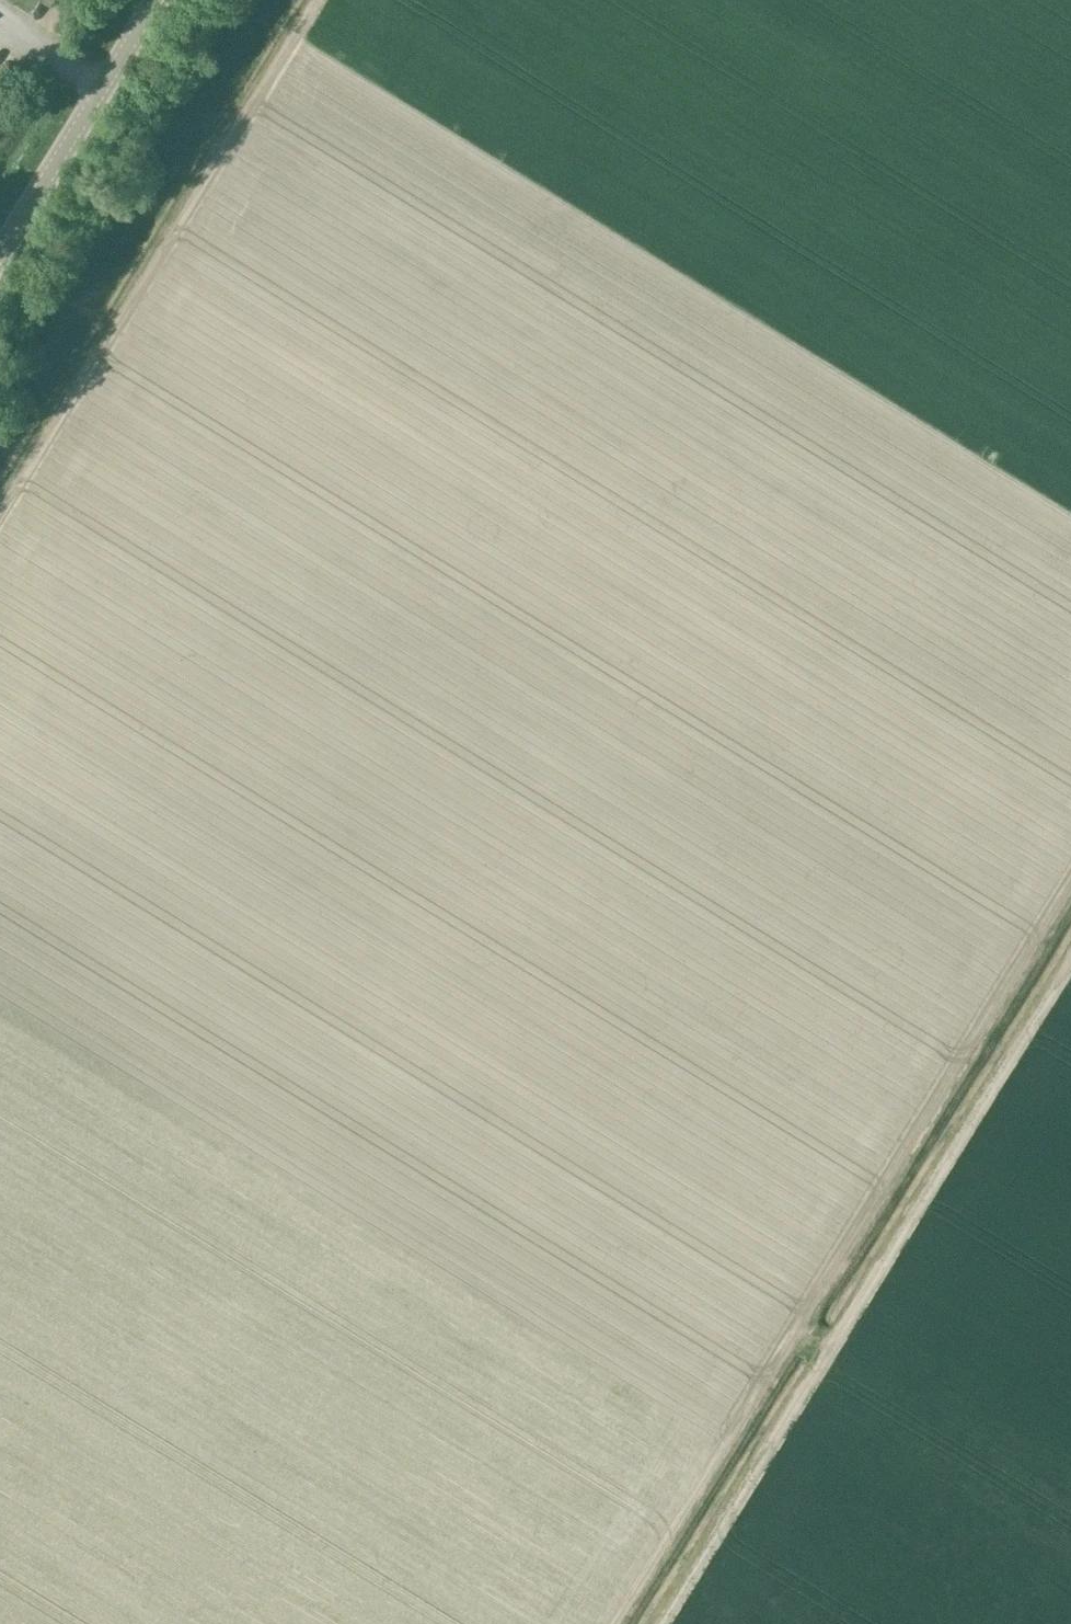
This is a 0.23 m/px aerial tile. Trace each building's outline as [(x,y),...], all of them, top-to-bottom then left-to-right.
[(57,12),(62,5),(57,2),(52,9),(57,12)]
